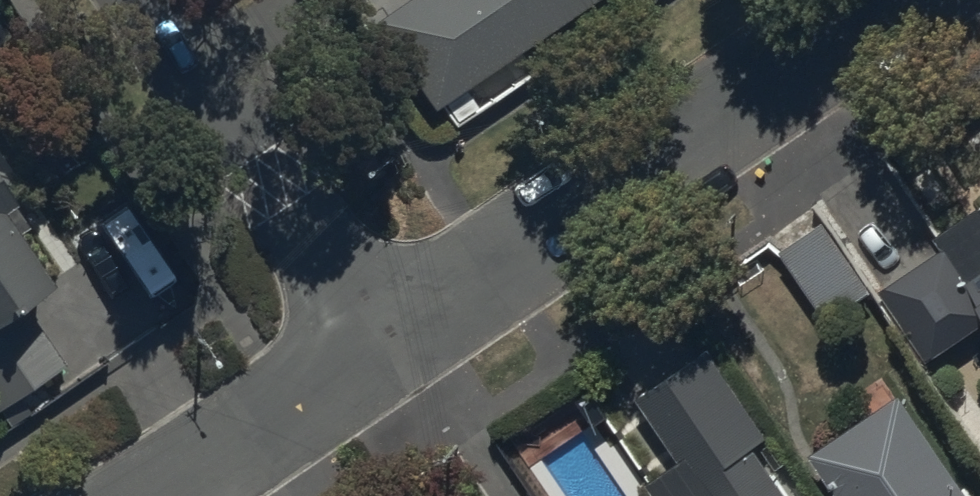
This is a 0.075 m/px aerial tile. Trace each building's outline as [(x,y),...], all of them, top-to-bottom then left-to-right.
[(431,109),(592,0),(414,0),(374,27),(431,109)] [(69,369),(28,307),(55,288),(0,205),(0,414),(69,369)] [(935,239),(943,250),(879,293),(926,363),(979,327),(979,209),(935,239)] [(776,249),(824,320),(871,288),(823,217),(776,249)] [(759,446),(770,439),(709,349),(639,396),(686,464),(647,490),(652,495),(793,495),(759,446)] [(810,452),(840,495),(971,495),(901,391),(810,452)]
